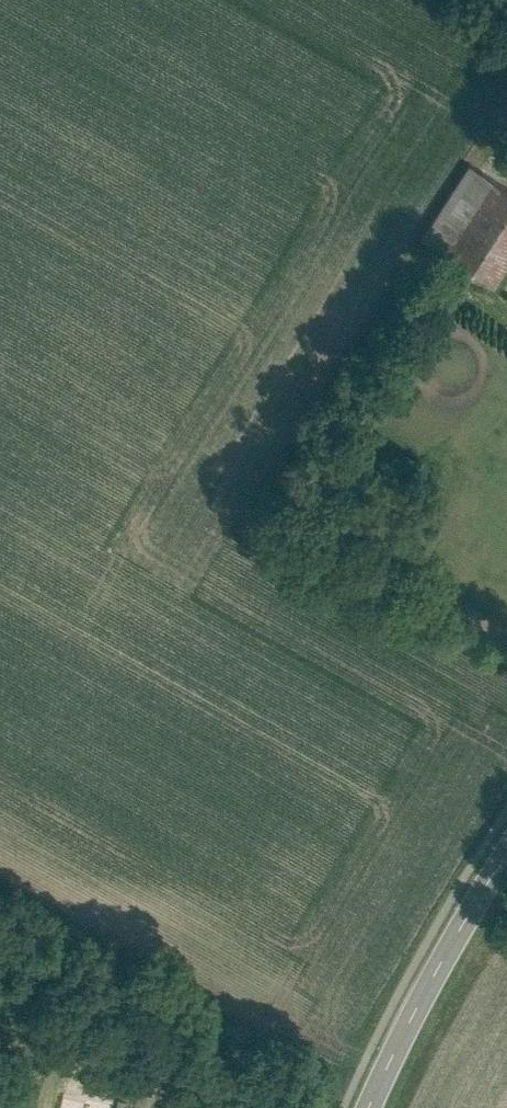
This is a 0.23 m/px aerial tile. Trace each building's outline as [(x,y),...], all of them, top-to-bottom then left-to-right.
[(479,161),(453,199),(476,214),(502,176),(479,161)] [(502,176),(476,214),(453,249),(500,281),(506,270),(506,179),(502,176)]
